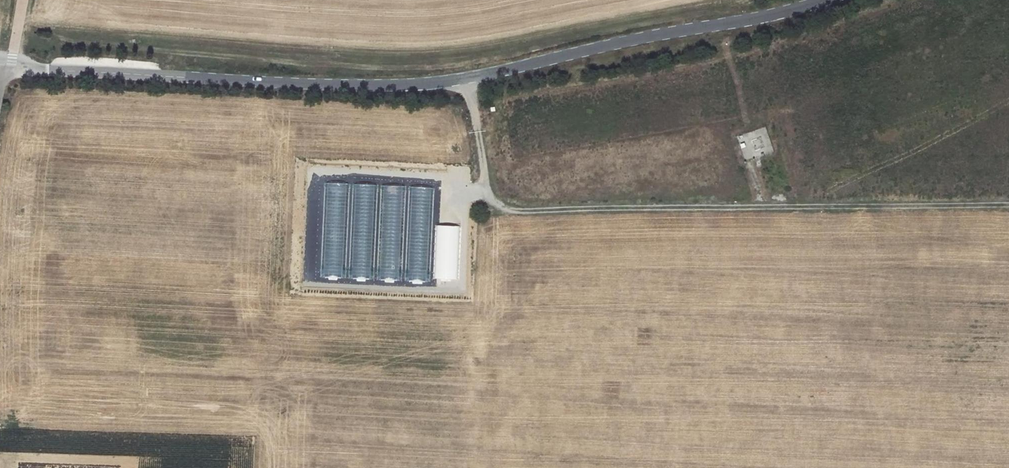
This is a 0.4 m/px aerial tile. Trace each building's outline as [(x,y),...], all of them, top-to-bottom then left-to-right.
[(745,161),(772,151),(766,133),(739,143),(745,161)]
